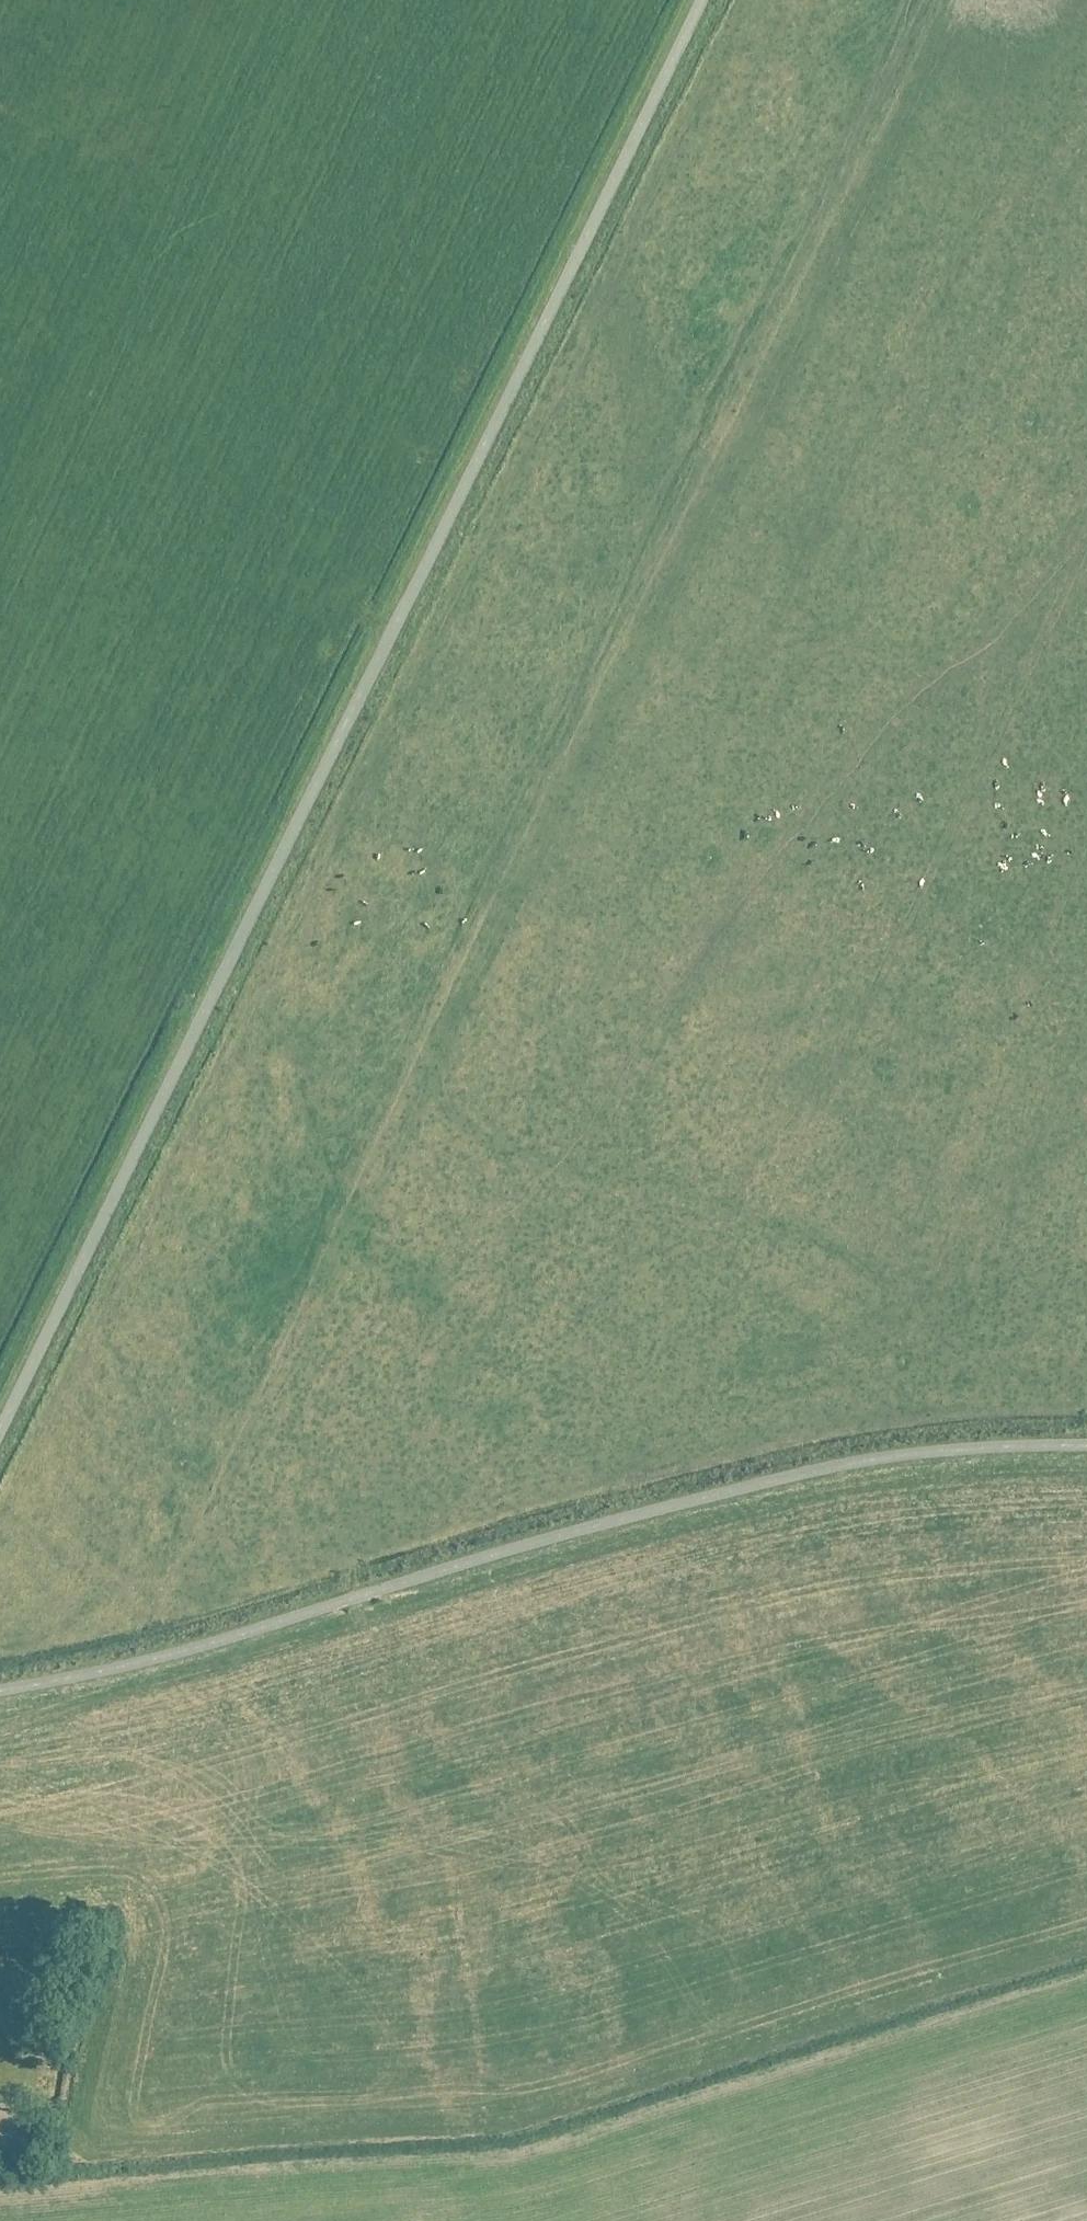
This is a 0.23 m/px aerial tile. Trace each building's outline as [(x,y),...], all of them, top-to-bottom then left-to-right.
[(29,2213),(11,2219),(12,2220),(32,2220),(29,2213)]
